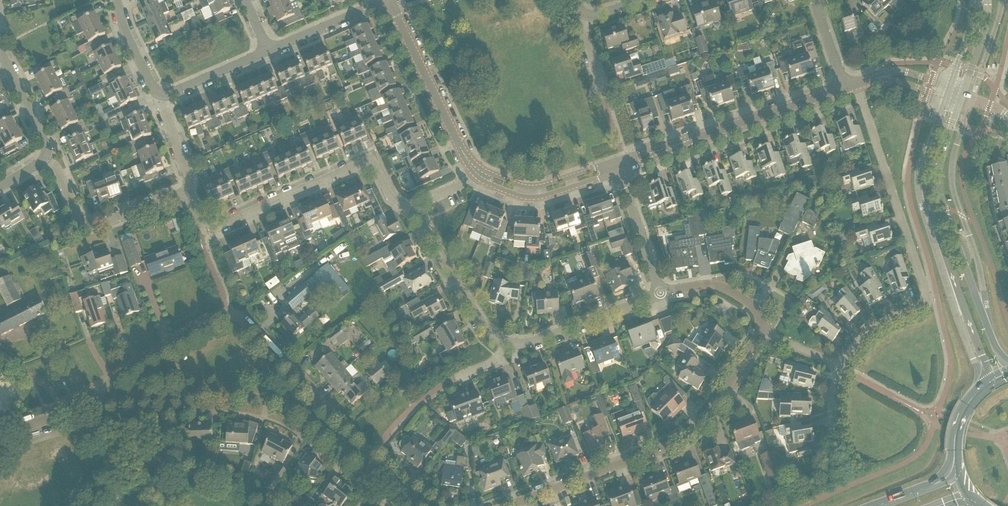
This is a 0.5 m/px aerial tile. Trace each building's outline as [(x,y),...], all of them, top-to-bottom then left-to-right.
[(34,0),(10,0),(12,8),(35,3),(34,0)] [(159,5),(157,0),(141,0),(138,1),(143,12),(159,5)] [(224,0),(198,0),(202,9),(224,0)] [(202,9),(202,10),(209,7),(214,17),(216,23),(225,20),(222,13),(230,10),(225,0),(224,0),(202,9)] [(268,1),(271,7),(267,9),(269,14),(296,2),(290,4),(288,0),(272,0),(268,1)] [(750,0),(726,0),(732,17),(753,10),(750,0)] [(778,0),(757,0),(758,5),(761,12),(762,16),(768,3),(778,0)] [(862,4),(867,10),(871,13),(866,18),(877,29),(885,22),(890,18),(883,10),(874,0),(866,0),(862,4)] [(883,10),(888,5),(895,13),(903,5),(898,0),(874,0),(883,10)] [(143,12),(147,22),(163,15),(169,12),(164,2),(159,5),(143,12)] [(303,19),(299,10),(296,2),(269,14),(272,18),(275,17),(278,23),(281,21),(284,28),(303,19)] [(718,15),(717,12),(714,2),(701,6),(701,4),(691,8),(699,29),(720,22),(720,20),(718,15)] [(860,21),(854,23),(850,11),(838,15),(844,33),(851,30),(854,40),(865,36),(860,21)] [(83,12),(70,19),(73,25),(72,25),(77,36),(83,33),(100,24),(95,14),(86,18),(83,12)] [(151,32),(167,25),(163,15),(147,22),(151,32)] [(686,31),(684,24),(680,15),(669,18),(668,15),(658,19),(664,39),(679,34),(686,31)] [(199,22),(193,25),(196,31),(202,28),(199,22)] [(95,40),(105,35),(100,24),(83,33),(88,43),(83,45),(86,51),(98,45),(95,40)] [(371,27),(372,26),(371,24),(351,32),(354,39),(344,43),(346,48),(372,36),(369,30),(372,29),(371,27)] [(156,42),(172,35),(167,25),(151,32),(156,42)] [(628,42),(628,40),(623,26),(602,33),(608,49),(621,45),(623,51),(639,46),(636,39),(628,42)] [(355,52),(349,54),(351,59),(377,47),(374,41),(377,40),(376,38),(377,37),(376,35),(372,36),(356,44),(358,50),(355,52)] [(700,55),(707,52),(702,36),(695,39),(700,55)] [(885,41),(880,43),(884,50),(889,47),(885,41)] [(805,48),(794,52),(796,58),(802,77),(813,73),(813,71),(809,61),(818,58),(813,43),(812,43),(804,45),(805,48)] [(83,45),(77,48),(80,54),(86,51),(83,45)] [(110,46),(101,51),(98,45),(86,51),(89,57),(94,55),(99,65),(116,57),(110,46)] [(380,49),(381,48),(380,46),(377,47),(351,59),(360,55),(363,61),(354,65),(358,75),(370,70),(368,65),(382,59),(379,52),(381,51),(380,49)] [(336,74),(329,58),(325,49),(318,51),(317,49),(315,50),(315,49),(312,50),(314,54),(321,70),(327,68),(331,77),(336,74)] [(693,59),(700,57),(698,51),(691,53),(693,59)] [(325,79),(321,70),(314,54),(307,56),(306,54),(304,55),(304,54),(301,55),(309,73),(310,76),(310,75),(317,73),(320,81),(325,79)] [(621,58),(612,61),(616,75),(623,73),(625,79),(626,79),(629,78),(642,74),(637,60),(639,58),(637,55),(635,54),(621,58)] [(796,58),(790,60),(788,54),(777,58),(781,70),(787,68),(791,80),(802,77),(796,58)] [(111,72),(121,67),(116,57),(99,65),(104,75),(99,78),(102,83),(114,78),(111,72)] [(653,73),(667,69),(664,60),(643,67),(646,76),(647,75),(653,73)] [(52,69),(57,67),(54,61),(42,67),(44,73),(35,77),(40,88),(57,80),(52,69)] [(309,73),(303,75),(297,61),(291,64),(290,61),(287,62),(287,61),(284,62),(286,66),(297,91),(294,83),(300,80),(304,89),(314,84),(310,75),(310,76),(309,73)] [(370,70),(358,75),(358,76),(369,71),(372,77),(363,82),(364,86),(374,82),(391,74),(388,68),(390,67),(389,65),(390,64),(389,62),(370,70)] [(761,64),(754,66),(757,73),(763,92),(774,88),(771,80),(770,76),(776,74),(773,64),(772,62),(762,66),(762,63),(761,64)] [(292,93),(297,91),(286,66),(280,68),(279,66),(276,67),(276,66),(273,67),(282,87),(288,84),(292,93)] [(757,73),(754,66),(748,68),(749,70),(738,74),(742,85),(748,83),(752,95),(763,92),(757,73)] [(376,88),(367,92),(372,102),(384,97),(381,92),(396,86),(393,79),(395,78),(394,76),(395,75),(394,73),(391,74),(374,82),(376,88)] [(653,73),(647,75),(650,82),(655,80),(653,73)] [(723,105),(717,87),(713,74),(701,78),(702,81),(697,83),(702,98),(708,96),(712,108),(723,105)] [(723,84),(717,86),(713,74),(717,87),(723,105),(734,101),(730,89),(736,87),(732,76),(722,79),(723,84)] [(282,87),(277,89),(270,75),(264,77),(263,75),(260,76),(260,75),(257,76),(259,80),(266,96),(272,93),(277,102),(287,98),(282,87)] [(647,77),(641,79),(643,85),(649,83),(647,77)] [(114,78),(102,83),(105,89),(102,90),(108,101),(108,100),(115,97),(132,89),(126,78),(117,83),(114,78)] [(67,87),(62,90),(57,80),(40,88),(46,98),(55,94),(58,99),(70,93),(67,87)] [(266,96),(259,80),(253,82),(252,80),(249,81),(249,80),(246,81),(248,84),(259,110),(260,110),(255,101),(261,98),(265,107),(270,105),(266,96)] [(254,112),(259,110),(248,84),(242,87),(241,84),(238,86),(238,85),(235,86),(243,104),(244,106),(244,105),(250,103),(254,112)] [(696,100),(693,90),(691,85),(680,88),(683,97),(677,99),(683,118),(694,114),(690,102),(696,100)] [(114,110),(106,114),(109,120),(118,116),(130,111),(127,104),(137,99),(132,89),(115,97),(118,103),(112,106),(114,110)] [(403,92),(404,92),(402,89),(384,97),(372,102),(372,103),(382,98),(385,105),(376,109),(378,113),(387,109),(404,102),(401,96),(404,94),(403,92)] [(663,94),(657,96),(659,102),(662,111),(668,109),(669,114),(672,122),(683,118),(677,99),(674,90),(663,93),(663,94)] [(243,104),(238,106),(232,91),(225,94),(224,92),(221,93),(221,92),(219,93),(220,96),(231,122),(232,122),(228,113),(234,110),(238,119),(248,115),(244,105),(244,106),(243,104)] [(68,101),(72,99),(70,93),(58,99),(61,105),(51,110),(56,120),(73,112),(68,101)] [(226,124),(231,122),(220,96),(214,99),(213,97),(210,98),(210,97),(207,98),(215,116),(216,118),(222,115),(226,124)] [(641,101),(630,104),(634,115),(637,114),(638,117),(643,131),(654,127),(652,120),(650,115),(657,113),(652,98),(641,101)] [(407,103),(408,103),(407,100),(404,102),(387,109),(390,116),(377,121),(379,126),(392,120),(409,113),(406,107),(408,105),(407,103)] [(215,116),(210,118),(204,103),(197,106),(196,104),(194,105),(193,104),(191,105),(192,108),(200,125),(205,122),(209,132),(220,127),(216,118),(215,116)] [(204,134),(200,125),(192,108),(186,111),(185,109),(183,110),(182,109),(180,110),(188,130),(195,127),(199,136),(204,134)] [(130,111),(118,116),(120,122),(124,133),(129,131),(147,124),(143,113),(132,117),(130,111)] [(412,114),(413,114),(412,111),(409,113),(392,120),(395,127),(386,131),(388,135),(392,133),(392,134),(405,128),(414,124),(411,118),(413,116),(412,114)] [(83,120),(78,122),(73,112),(56,120),(61,131),(71,126),(74,132),(86,126),(83,120)] [(359,121),(352,124),(349,115),(344,117),(348,126),(355,142),(362,139),(363,142),(365,141),(366,142),(368,141),(359,121)] [(1,123),(0,120),(0,137),(17,129),(11,118),(1,123)] [(348,126),(342,128),(338,119),(333,121),(337,131),(344,147),(351,144),(352,147),(354,146),(355,147),(357,146),(355,142),(348,126)] [(850,119),(836,123),(839,133),(841,136),(845,150),(864,144),(860,130),(859,126),(853,128),(850,119)] [(141,139),(151,135),(147,124),(129,131),(133,142),(128,143),(130,149),(143,145),(141,139)] [(84,134),(89,132),(86,126),(74,132),(77,137),(67,142),(71,152),(88,145),(84,134)] [(331,132),(324,135),(321,127),(316,129),(328,154),(334,152),(335,154),(337,153),(338,154),(340,153),(331,132)] [(418,129),(407,134),(405,128),(392,134),(396,144),(395,145),(398,153),(405,149),(405,150),(423,142),(418,129)] [(814,145),(806,148),(808,152),(815,150),(816,152),(825,149),(826,154),(837,150),(836,148),(833,139),(832,135),(826,137),(823,128),(809,132),(813,141),(814,145)] [(22,139),(17,129),(0,137),(0,139),(4,148),(0,150),(3,156),(15,150),(12,144),(22,139)] [(329,158),(328,154),(316,129),(319,138),(314,140),(310,132),(300,135),(305,147),(310,145),(316,159),(323,156),(324,159),(326,158),(327,159),(329,158)] [(313,167),(305,147),(300,135),(300,136),(304,147),(298,150),(294,140),(289,142),(301,168),(307,165),(308,168),(310,167),(311,168),(313,167)] [(796,136),(783,141),(786,150),(788,157),(786,158),(789,166),(800,162),(802,169),(812,166),(808,152),(806,148),(806,147),(805,144),(799,146),(796,136)] [(302,172),(301,168),(289,142),(293,152),(287,154),(283,145),(279,147),(290,173),(296,170),(297,173),(299,172),(300,173),(302,172)] [(418,159),(429,154),(423,142),(405,150),(408,157),(403,159),(408,170),(421,165),(418,159)] [(100,152),(93,155),(88,145),(71,152),(76,163),(86,159),(88,165),(103,159),(100,152)] [(155,147),(145,151),(143,145),(130,149),(133,155),(138,154),(142,164),(159,158),(155,147)] [(769,145),(756,150),(759,159),(761,164),(763,170),(771,167),(774,178),(785,175),(782,166),(780,159),(779,156),(778,153),(772,155),(769,145)] [(291,176),(290,173),(279,147),(278,147),(282,157),(276,159),(272,150),(261,155),(265,165),(266,164),(267,166),(272,164),(278,178),(285,175),(286,178),(288,176),(289,177),(291,176)] [(742,154),(729,159),(732,168),(734,173),(736,179),(744,176),(746,180),(756,177),(756,175),(753,167),(752,165),(751,162),(746,163),(742,154)] [(265,165),(259,167),(255,157),(251,159),(262,185),(268,182),(269,185),(272,184),(272,185),(275,184),(267,166),(266,164),(265,165)] [(153,173),(163,169),(159,158),(142,164),(136,167),(140,177),(135,179),(137,185),(156,179),(153,173)] [(102,167),(108,165),(106,159),(100,161),(102,167)] [(264,188),(262,185),(251,159),(250,159),(254,169),(248,171),(244,162),(240,163),(251,190),(257,187),(258,190),(261,188),(261,189),(264,188)] [(416,174),(412,176),(417,188),(429,183),(432,182),(429,176),(432,175),(439,172),(433,159),(431,160),(421,165),(413,168),(416,174)] [(1006,165),(1002,164),(998,162),(996,168),(986,170),(988,180),(1007,176),(1006,165)] [(253,193),(251,190),(240,163),(239,164),(243,173),(237,175),(233,167),(222,171),(225,179),(226,178),(228,183),(233,180),(240,195),(246,192),(247,194),(250,193),(250,194),(253,193)] [(716,163),(702,167),(705,177),(707,181),(709,187),(719,184),(720,187),(719,188),(721,196),(732,192),(729,183),(726,175),(726,174),(725,170),(719,172),(716,163)] [(124,183),(121,174),(119,168),(112,171),(114,177),(104,181),(111,199),(122,195),(118,185),(124,183)] [(845,173),(840,175),(844,185),(851,183),(854,191),(864,188),(874,185),(869,171),(860,174),(858,169),(854,170),(845,173)] [(226,178),(225,179),(219,181),(216,172),(211,174),(222,200),(229,197),(230,200),(232,199),(232,200),(235,199),(228,183),(226,178)] [(689,172),(675,176),(679,186),(680,189),(682,196),(690,193),(692,198),(703,194),(702,192),(699,184),(699,183),(698,179),(692,181),(689,172)] [(224,203),(222,200),(211,174),(215,183),(208,186),(205,177),(200,179),(211,205),(218,202),(219,205),(221,203),(221,204),(224,203)] [(1007,176),(988,180),(992,201),(1007,198),(1007,177),(1007,176)] [(104,181),(93,185),(92,181),(86,183),(90,195),(96,193),(100,203),(111,199),(104,181)] [(651,193),(644,195),(648,207),(664,202),(667,209),(677,206),(672,192),(671,188),(665,190),(662,181),(649,185),(651,193)] [(371,207),(365,193),(362,185),(356,187),(356,189),(350,192),(356,208),(363,205),(365,209),(371,207)] [(52,193),(44,197),(38,186),(23,195),(34,213),(40,209),(44,215),(52,210),(54,213),(59,210),(52,193)] [(349,211),(356,208),(350,192),(343,195),(342,193),(336,196),(343,211),(337,213),(339,218),(343,227),(349,225),(346,218),(351,215),(349,211)] [(791,237),(809,200),(797,194),(778,230),(791,237)] [(618,206),(612,208),(608,196),(597,200),(603,220),(609,218),(610,222),(621,218),(618,206)] [(854,200),(849,202),(853,213),(860,210),(863,219),(873,215),(883,212),(878,199),(869,202),(867,196),(863,197),(854,200)] [(992,201),(996,223),(1002,222),(1002,224),(1007,222),(1007,198),(992,201)] [(597,222),(603,220),(597,200),(586,204),(590,216),(584,217),(587,229),(598,225),(597,222)] [(334,206),(328,208),(325,201),(312,206),(319,222),(322,228),(319,222),(327,218),(329,222),(339,218),(337,213),(334,206)] [(0,209),(0,219),(1,221),(0,221),(0,229),(4,226),(5,228),(10,224),(11,226),(16,224),(24,218),(18,207),(16,204),(8,209),(6,206),(0,209)] [(473,232),(482,235),(485,226),(492,209),(480,204),(478,209),(471,206),(464,225),(474,229),(473,232)] [(378,216),(383,214),(379,205),(371,209),(376,218),(378,217),(378,216)] [(322,228),(319,222),(312,206),(300,211),(303,219),(297,221),(301,229),(302,234),(306,241),(311,239),(312,235),(310,231),(313,229),(313,231),(322,228)] [(582,214),(577,216),(574,208),(563,212),(569,229),(569,231),(575,229),(575,231),(587,227),(587,229),(584,217),(582,214)] [(508,222),(503,220),(505,214),(492,209),(485,226),(482,235),(490,238),(491,236),(502,241),(508,222)] [(814,228),(820,217),(807,210),(801,222),(814,228)] [(569,231),(569,229),(563,212),(552,216),(554,223),(548,225),(551,235),(548,235),(548,238),(548,245),(554,243),(553,239),(564,235),(563,232),(569,231)] [(699,236),(706,235),(702,214),(696,216),(699,236)] [(699,236),(696,216),(688,218),(691,237),(699,236)] [(387,219),(381,222),(378,217),(376,218),(366,223),(373,235),(378,233),(383,242),(398,233),(397,232),(401,229),(395,220),(389,223),(387,219)] [(526,243),(528,217),(522,217),(522,220),(515,219),(514,228),(508,228),(507,240),(513,241),(513,242),(526,243)] [(526,243),(526,246),(537,246),(537,242),(544,243),(544,240),(544,238),(548,238),(548,235),(545,235),(545,230),(539,230),(540,221),(533,220),(533,217),(528,217),(526,237),(526,243)] [(294,232),(292,228),(289,220),(277,225),(284,242),(288,251),(307,243),(306,241),(302,234),(301,229),(297,221),(300,229),(294,232)] [(1002,224),(997,226),(1004,246),(1007,245),(1007,222),(1002,224)] [(863,227),(853,230),(857,241),(862,239),(869,237),(872,244),(872,246),(876,244),(878,250),(886,247),(889,246),(887,241),(892,239),(887,226),(878,229),(874,230),(872,224),(863,227)] [(288,251),(284,242),(277,225),(265,230),(270,242),(264,245),(269,258),(272,263),(277,261),(275,255),(281,252),(280,250),(286,247),(287,251),(288,251)] [(732,229),(731,228),(728,227),(726,228),(724,228),(722,230),(722,232),(723,235),(706,238),(710,264),(724,262),(725,265),(734,263),(731,247),(733,246),(732,238),(734,238),(733,230),(732,229)] [(759,240),(760,229),(749,227),(746,260),(753,261),(753,264),(768,269),(771,260),(772,260),(779,242),(773,240),(772,241),(759,240)] [(614,231),(608,233),(610,240),(616,238),(614,231)] [(843,234),(837,237),(840,245),(846,242),(843,234)] [(41,235),(34,240),(38,246),(45,243),(41,235)] [(130,235),(120,238),(123,245),(124,244),(132,241),(130,235)] [(252,236),(240,241),(248,259),(254,257),(258,262),(265,260),(269,258),(264,245),(263,243),(256,246),(252,236)] [(627,236),(618,239),(621,247),(624,257),(633,254),(627,236)] [(693,239),(680,241),(679,237),(674,238),(675,242),(670,242),(671,251),(669,253),(670,259),(673,261),(674,270),(698,266),(693,239)] [(378,251),(361,261),(365,268),(382,259),(392,277),(398,274),(395,269),(407,262),(416,257),(411,248),(414,246),(410,240),(401,245),(393,250),(394,251),(382,258),(378,251)] [(461,240),(456,243),(459,248),(464,246),(461,240)] [(132,267),(140,264),(132,241),(124,244),(132,267)] [(251,266),(248,259),(240,241),(228,246),(233,256),(226,259),(233,274),(251,266)] [(815,249),(813,249),(811,243),(792,249),(793,254),(788,256),(786,260),(788,262),(784,270),(797,277),(796,279),(802,282),(812,276),(810,272),(812,268),(819,267),(825,254),(815,249)] [(588,246),(578,250),(581,257),(582,256),(587,270),(596,267),(588,246)] [(173,267),(183,264),(177,248),(145,259),(151,275),(165,270),(165,271),(174,268),(173,267)] [(115,258),(111,259),(108,250),(96,254),(97,255),(95,256),(93,254),(81,258),(84,268),(88,267),(89,269),(88,270),(89,274),(98,271),(112,266),(116,276),(128,272),(125,264),(122,255),(114,258),(115,258)] [(313,259),(319,255),(317,250),(311,253),(313,259)] [(889,273),(886,274),(890,285),(893,294),(906,290),(903,280),(909,278),(908,275),(901,255),(892,258),(892,260),(896,271),(889,273)] [(489,279),(494,264),(487,262),(482,277),(489,279)] [(526,283),(528,264),(520,263),(518,282),(526,283)] [(626,281),(633,278),(627,263),(616,267),(617,271),(606,275),(609,284),(612,283),(615,291),(628,286),(626,281)] [(303,285),(285,300),(293,310),(312,294),(309,292),(321,282),(336,300),(349,290),(328,266),(304,286),(303,285)] [(429,272),(428,272),(425,266),(405,277),(402,272),(383,283),(376,287),(380,294),(403,281),(408,289),(410,287),(414,293),(423,288),(432,283),(431,283),(434,281),(429,272)] [(50,280),(62,276),(58,267),(47,272),(50,280)] [(865,284),(859,288),(865,297),(869,306),(882,299),(877,290),(882,287),(881,284),(876,275),(871,268),(860,274),(865,284)] [(281,281),(287,279),(283,271),(277,273),(281,281)] [(21,300),(9,275),(0,280),(0,293),(7,307),(21,300)] [(379,276),(372,280),(376,287),(383,283),(379,276)] [(275,277),(270,281),(274,287),(280,283),(275,277)] [(599,297),(593,279),(592,278),(587,279),(578,283),(577,281),(568,284),(575,304),(588,299),(589,301),(599,297)] [(510,283),(508,284),(495,280),(489,298),(488,297),(486,302),(494,304),(495,303),(503,306),(505,299),(518,300),(520,285),(510,283)] [(104,297),(112,294),(108,282),(100,285),(104,297)] [(139,311),(136,302),(130,284),(114,290),(116,297),(123,317),(139,311)] [(842,300),(835,306),(842,314),(849,322),(859,313),(853,305),(858,301),(855,299),(849,291),(845,287),(837,294),(837,295),(842,300)] [(814,297),(815,293),(812,289),(807,294),(811,299),(814,297)] [(558,311),(558,301),(557,291),(532,293),(533,302),(536,302),(537,314),(549,313),(549,312),(558,311)] [(76,293),(69,295),(75,313),(83,311),(79,299),(76,293)] [(430,318),(446,309),(438,294),(432,298),(431,297),(421,303),(418,298),(405,305),(414,319),(427,312),(430,318)] [(248,304),(254,301),(251,295),(245,298),(248,304)] [(99,296),(84,302),(90,319),(89,319),(91,328),(108,322),(105,313),(103,307),(108,305),(105,297),(100,299),(99,296)] [(42,304),(39,298),(26,304),(25,303),(1,314),(0,315),(0,334),(1,336),(47,313),(42,304)] [(812,317),(808,322),(809,324),(815,329),(832,342),(840,331),(838,329),(838,328),(836,327),(833,325),(836,320),(833,318),(822,309),(815,317),(812,317)] [(396,322),(402,318),(398,311),(392,314),(396,322)] [(297,322),(292,315),(289,319),(281,325),(292,339),(300,332),(304,329),(303,329),(312,321),(306,315),(297,322)] [(671,332),(671,326),(671,316),(659,321),(663,330),(664,335),(671,332)] [(457,331),(459,331),(453,321),(436,331),(448,352),(440,356),(443,361),(442,361),(443,362),(460,352),(457,347),(464,343),(457,331)] [(633,329),(627,331),(630,340),(634,350),(649,344),(650,348),(655,351),(660,344),(658,337),(656,337),(654,332),(650,322),(640,326),(641,328),(634,331),(633,329)] [(709,324),(701,336),(697,334),(691,343),(692,344),(688,349),(689,349),(694,352),(697,347),(714,358),(720,348),(723,350),(725,346),(723,344),(724,342),(719,340),(723,333),(709,324)] [(420,331),(412,336),(415,343),(424,338),(433,333),(429,326),(420,331)] [(332,346),(345,336),(339,327),(326,337),(332,346)] [(618,358),(614,346),(611,337),(590,345),(598,365),(618,358)] [(678,378),(689,385),(698,390),(707,375),(695,368),(699,362),(686,354),(689,349),(688,349),(671,338),(665,348),(675,354),(677,350),(684,354),(677,366),(683,370),(678,378)] [(584,369),(581,359),(577,349),(568,353),(569,354),(555,359),(565,385),(574,382),(571,374),(584,369)] [(344,361),(340,364),(331,353),(315,366),(329,382),(344,370),(348,366),(344,361)] [(388,374),(392,371),(383,359),(379,363),(378,362),(366,373),(376,384),(388,374)] [(803,372),(804,366),(785,361),(783,372),(795,375),(792,384),(812,389),(816,375),(803,372)] [(544,364),(540,366),(539,364),(523,370),(530,388),(542,384),(543,387),(552,384),(544,364)] [(344,370),(329,382),(339,394),(341,392),(352,405),(363,396),(369,391),(362,383),(356,388),(352,383),(353,381),(351,378),(344,370)] [(653,394),(647,400),(650,407),(652,409),(651,410),(664,423),(671,416),(673,418),(686,405),(680,399),(672,391),(677,386),(666,376),(663,379),(663,383),(668,389),(660,397),(657,394),(653,394)] [(504,377),(487,383),(491,392),(494,401),(504,397),(506,403),(512,401),(513,404),(518,402),(517,398),(517,397),(514,389),(510,380),(506,381),(504,377)] [(406,379),(400,386),(404,390),(410,382),(406,379)] [(762,379),(758,393),(772,393),(772,390),(771,386),(768,383),(765,380),(762,379)] [(623,411),(610,415),(613,422),(617,420),(619,427),(621,431),(623,437),(637,432),(638,434),(646,431),(642,421),(640,414),(646,412),(636,385),(629,388),(638,412),(625,417),(623,411)] [(485,414),(480,400),(476,390),(463,395),(464,398),(450,403),(457,424),(485,414)] [(779,400),(778,418),(791,418),(791,414),(810,415),(811,401),(801,401),(801,394),(782,394),(780,394),(779,400)] [(524,395),(517,397),(517,398),(518,402),(521,409),(519,409),(520,411),(524,422),(533,419),(528,407),(524,395)] [(533,419),(540,417),(536,404),(528,407),(533,419)] [(564,425),(572,422),(567,407),(558,410),(564,425)] [(609,434),(603,418),(602,414),(593,417),(595,423),(586,426),(588,433),(583,434),(590,452),(605,446),(602,437),(609,434)] [(744,422),(731,427),(734,436),(740,452),(755,446),(754,444),(761,442),(755,427),(752,417),(744,420),(744,422)] [(251,445),(258,425),(249,422),(248,425),(227,423),(227,425),(226,444),(246,445),(247,445),(251,445)] [(797,423),(778,427),(780,435),(781,437),(785,436),(791,435),(793,445),(788,445),(789,454),(798,451),(807,449),(807,448),(805,442),(813,441),(811,427),(801,429),(798,429),(797,423)] [(456,431),(456,430),(449,425),(435,443),(442,449),(450,438),(449,438),(455,430),(456,431)] [(767,438),(775,435),(772,428),(764,431),(767,438)] [(468,440),(456,431),(455,430),(449,438),(450,438),(461,448),(468,440)] [(282,464),(292,446),(271,434),(261,453),(282,464)] [(411,439),(409,437),(407,436),(404,438),(400,444),(399,446),(401,448),(403,450),(401,452),(411,460),(409,462),(418,468),(431,451),(430,450),(432,448),(423,441),(421,444),(412,437),(411,439)] [(578,455),(575,445),(571,436),(564,439),(563,438),(556,440),(557,442),(549,445),(556,463),(564,460),(564,461),(571,459),(570,457),(578,455)] [(540,456),(537,447),(536,445),(522,450),(523,454),(517,456),(521,468),(520,469),(520,470),(521,470),(523,477),(534,473),(533,470),(537,468),(544,465),(540,456)] [(725,452),(720,454),(717,448),(712,450),(709,448),(704,450),(703,453),(711,473),(730,466),(725,452)] [(770,480),(781,475),(772,452),(761,456),(770,480)] [(320,476),(325,469),(306,454),(294,469),(300,471),(299,478),(317,481),(317,476),(320,476)] [(217,473),(218,457),(211,456),(210,472),(217,473)] [(467,470),(466,458),(457,457),(456,463),(446,461),(446,462),(439,461),(437,474),(443,474),(441,485),(461,488),(463,470),(467,470)] [(483,470),(474,473),(476,478),(481,476),(482,479),(479,480),(481,485),(482,485),(484,491),(498,486),(497,484),(499,480),(509,476),(506,467),(503,459),(482,467),(483,470)] [(700,477),(697,470),(694,460),(673,468),(679,484),(676,486),(679,493),(690,488),(688,482),(700,477)] [(246,478),(251,463),(244,461),(239,477),(246,478)] [(735,478),(742,476),(739,469),(732,472),(735,478)] [(671,495),(666,482),(662,472),(652,476),(653,478),(640,483),(648,504),(671,495)] [(272,492),(281,480),(274,475),(266,488),(272,492)] [(341,484),(334,477),(328,485),(330,486),(324,493),(323,492),(318,498),(318,499),(319,500),(326,505),(329,505),(332,503),(336,505),(342,505),(347,500),(345,498),(351,490),(345,485),(344,487),(341,484)] [(632,494),(628,485),(606,493),(611,505),(636,505),(632,494)] [(711,489),(703,491),(709,505),(715,505),(717,505),(711,489)] [(577,505),(597,505),(594,498),(586,501),(586,503),(582,504),(577,505)]
